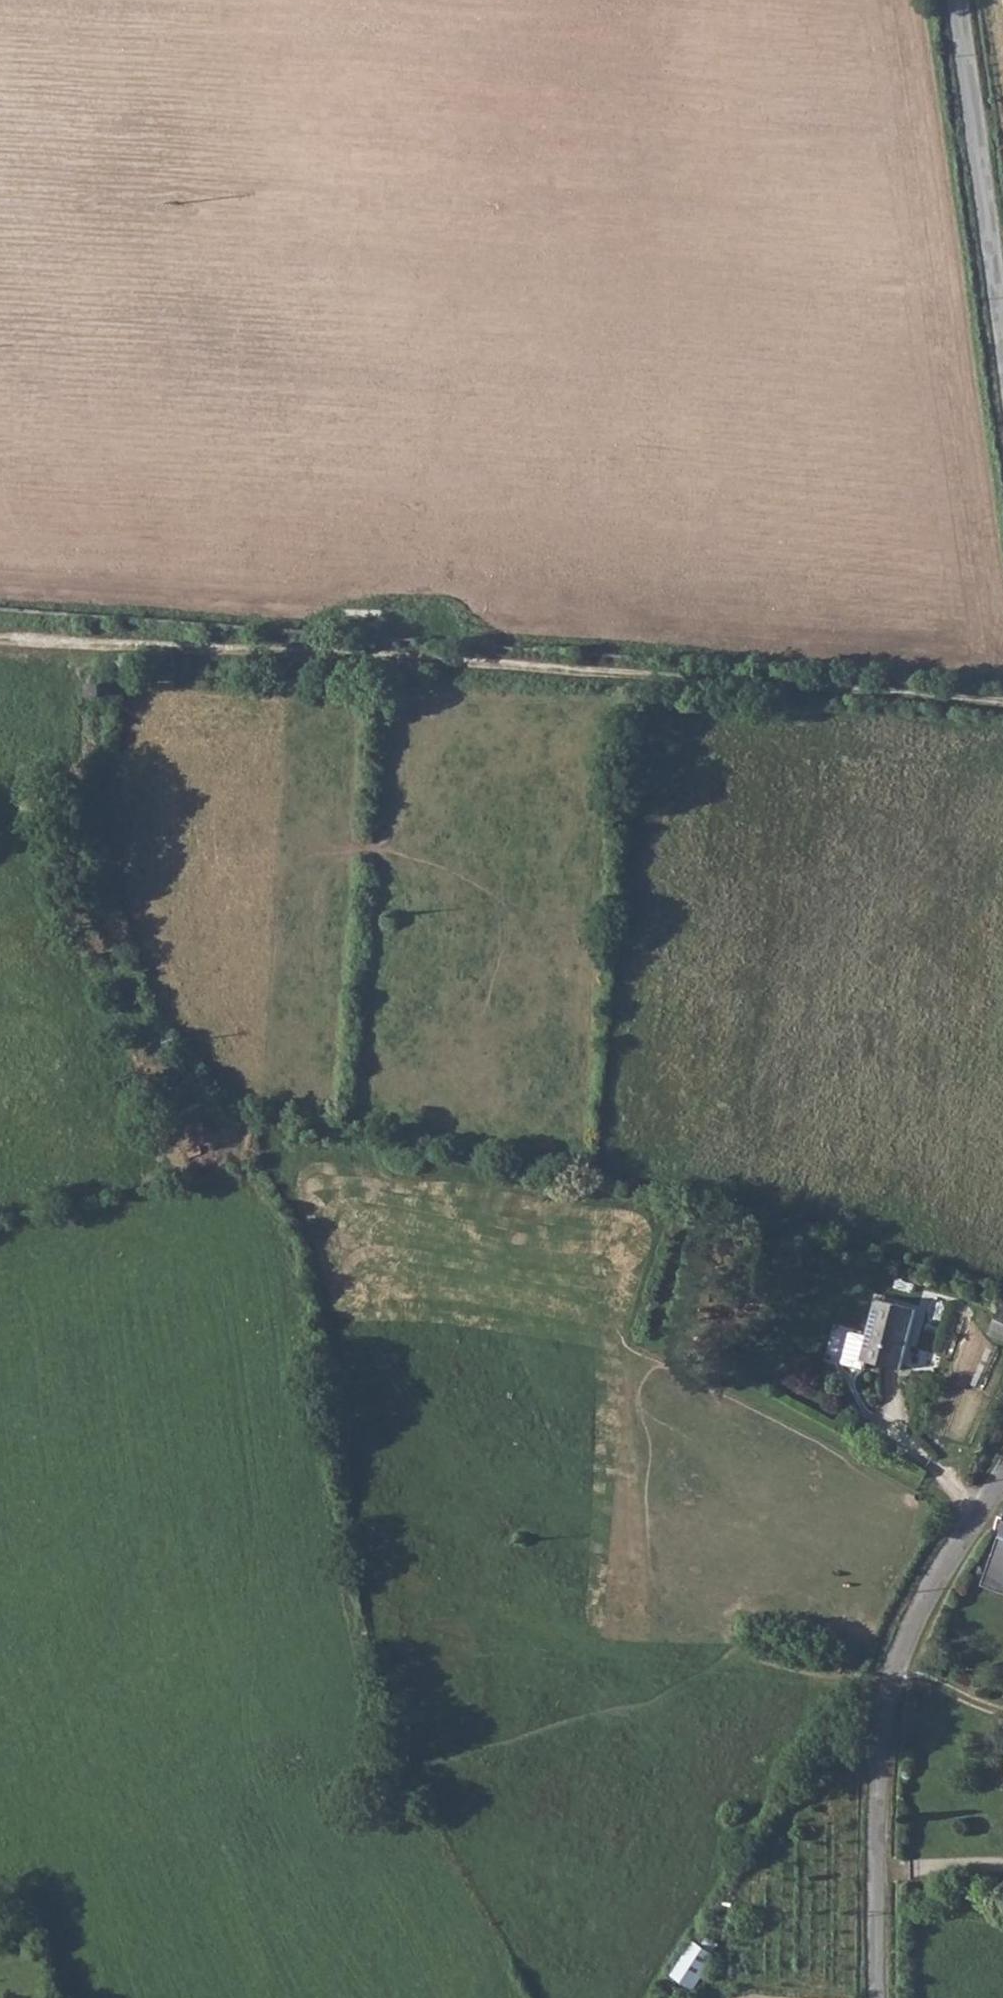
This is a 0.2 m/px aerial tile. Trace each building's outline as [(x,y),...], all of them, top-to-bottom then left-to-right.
[(991,1337),(1002,1342),(1002,1304),(991,1337)] [(898,1375),(909,1314),(871,1307),(858,1367),(898,1375)] [(983,1576),(1002,1583),(1002,1521),(983,1576)] [(702,1947),(694,1941),(672,1977),(695,1990),(717,1955),(714,1952),(719,1944),(708,1938),(702,1947)]
